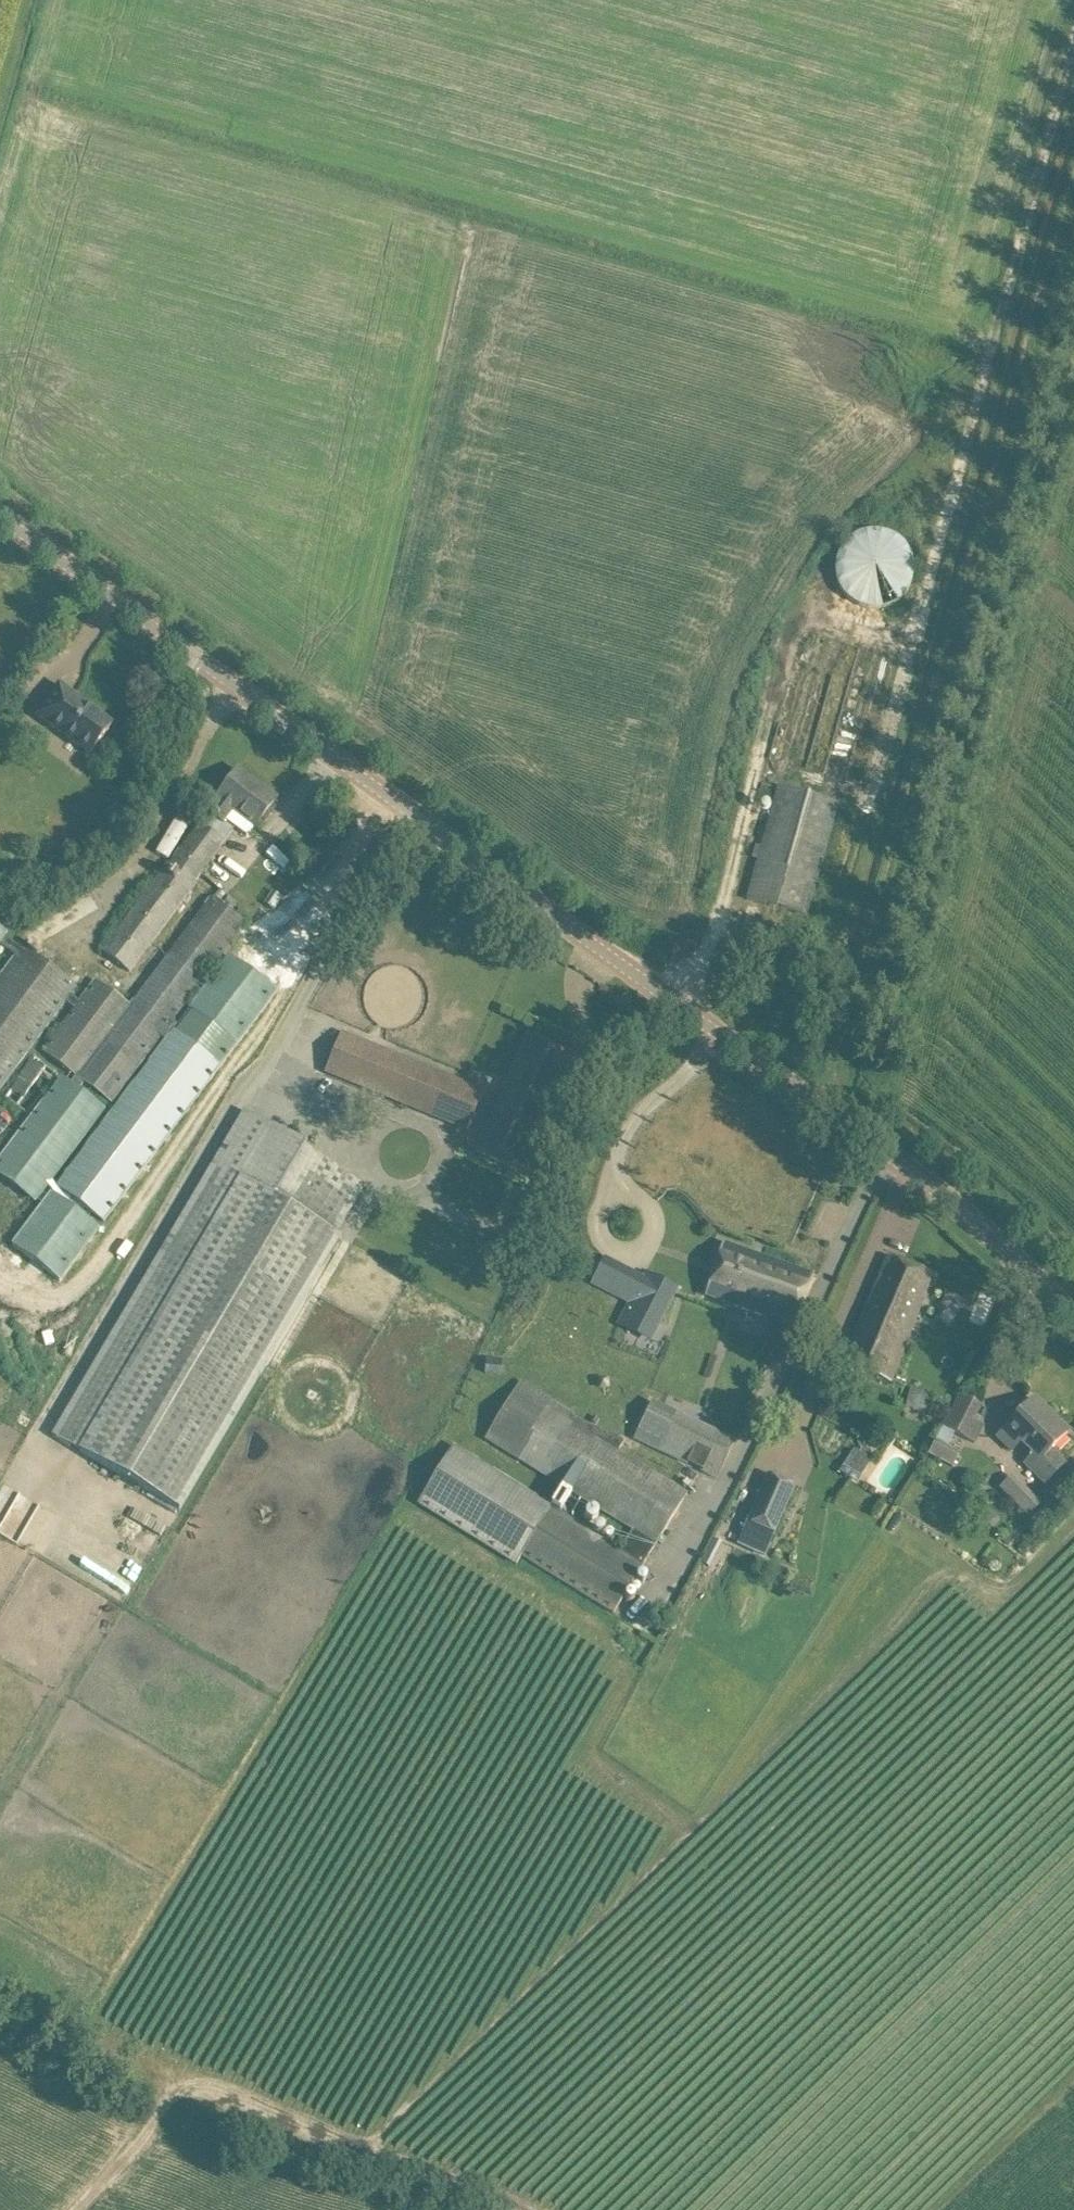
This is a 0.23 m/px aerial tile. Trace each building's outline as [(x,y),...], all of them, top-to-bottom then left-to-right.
[(814,580),(726,894),(741,898),(735,919),(822,943),(828,922),(832,924),(920,610),(814,580)] [(59,684),(36,716),(90,756),(113,724),(59,684)] [(209,812),(199,826),(223,844),(233,830),(224,823),(225,821),(246,838),(255,826),(262,817),(275,799),(256,785),(254,787),(238,775),(240,773),(239,772),(232,780),(225,789),(218,798),(219,799),(209,812)] [(223,844),(199,826),(168,867),(166,865),(100,952),(128,974),(194,886),(192,885),(223,844)] [(256,850),(232,890),(247,899),(271,859),(256,850)] [(23,946),(22,948),(4,935),(6,933),(0,929),(0,944),(16,956),(0,977),(0,1090),(66,1002),(73,1008),(40,1051),(76,1077),(71,1084),(63,1078),(0,1165),(0,1176),(36,1202),(37,1200),(42,1204),(12,1245),(61,1281),(100,1228),(58,1197),(62,1192),(104,1223),(278,992),(229,955),(208,981),(205,979),(251,917),(239,908),(235,914),(212,897),(130,1007),(94,980),(78,1001),(71,995),(77,987),(23,946)] [(468,1132),(485,1092),(341,1032),(324,1073),(468,1132)] [(529,1034),(520,1053),(476,1152),(528,1175),(564,1095),(580,1059),(529,1034)] [(6,1097),(28,1114),(58,1074),(35,1058),(6,1097)] [(182,1511),(343,1238),(337,1234),(365,1187),(304,1151),(306,1147),(244,1110),(52,1434),(182,1511)] [(806,1296),(813,1275),(724,1244),(705,1296),(768,1318),(769,1315),(794,1323),(806,1296)] [(887,1257),(879,1277),(842,1364),(891,1384),(932,1275),(887,1257)] [(643,1278),(634,1295),(665,1310),(676,1288),(646,1273),(643,1278)] [(656,1546),(687,1490),(621,1449),(624,1443),(607,1432),(604,1436),(520,1384),(485,1440),(562,1488),(552,1506),(456,1444),(417,1505),(513,1566),(520,1555),(614,1615),(643,1564),(655,1545),(656,1546)] [(910,1388),(905,1407),(926,1412),(930,1397),(931,1393),(910,1388)] [(981,1406),(960,1396),(942,1429),(943,1429),(955,1435),(965,1439),(981,1406)] [(1011,1451),(1021,1441),(1034,1454),(1024,1464),(1044,1484),(1066,1462),(1052,1448),(1068,1432),(1055,1419),(1051,1423),(1032,1404),(1036,1400),(1035,1399),(997,1438),(1011,1451)] [(651,1401),(633,1442),(658,1453),(718,1480),(736,1440),(677,1413),(651,1401)] [(937,1441),(927,1458),(953,1470),(961,1454),(948,1448),(955,1435),(943,1429),(937,1441)] [(852,1447),(837,1472),(856,1483),(870,1458),(852,1447)] [(795,1486),(768,1474),(738,1543),(765,1555),(795,1486)] [(1025,1488),(1012,1501),(1028,1517),(1041,1504),(1025,1488)]
